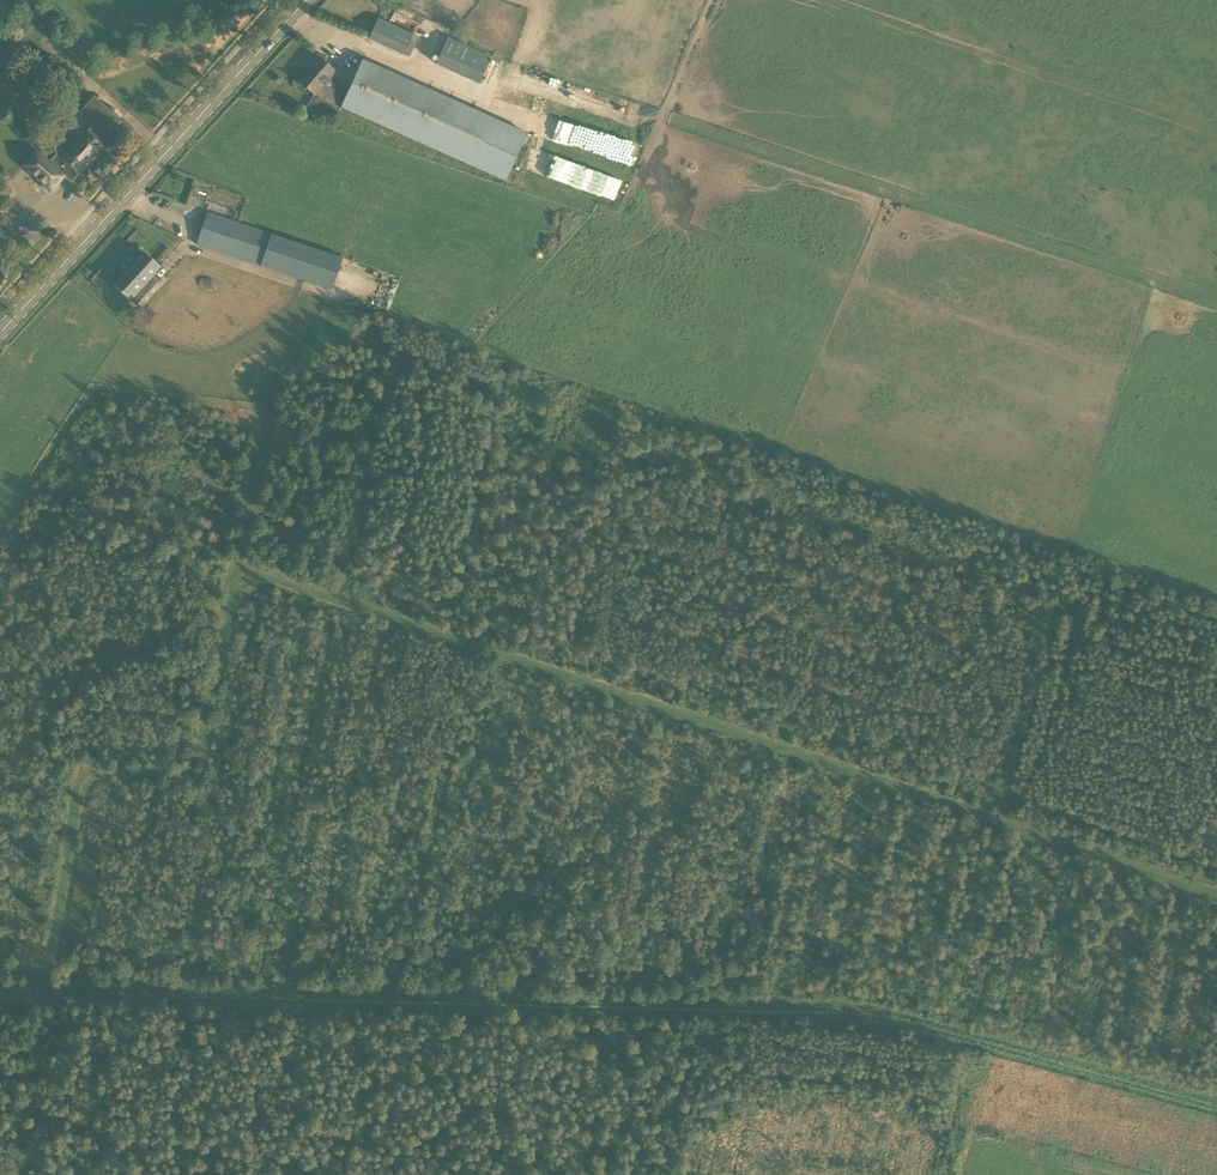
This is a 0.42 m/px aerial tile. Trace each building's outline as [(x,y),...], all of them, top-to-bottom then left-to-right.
[(404,54),(409,57),(418,37),(378,18),(368,40),(403,56),(404,54)] [(435,64),(478,84),(491,57),(448,37),(435,64)] [(362,59),(360,63),(347,93),(335,84),(330,90),(329,89),(328,90),(322,85),(334,70),(318,57),(310,66),(314,69),(310,74),(308,72),(300,82),(306,88),(308,90),(309,89),(315,94),(340,110),(341,107),(506,182),(526,137),(527,134),(362,59)] [(79,112),(93,124),(73,147),(71,145),(68,145),(61,153),(61,157),(63,158),(54,168),(36,152),(23,166),(46,186),(54,186),(63,176),(71,183),(80,173),(78,172),(102,147),(106,151),(105,152),(106,152),(119,138),(118,136),(120,133),(122,135),(123,134),(115,127),(120,121),(94,96),(79,112)] [(321,286),(332,254),(208,213),(197,245),(208,248),(321,286)] [(129,299),(136,291),(160,266),(144,252),(121,277),(114,285),(129,299)] [(79,392),(83,381),(75,378),(71,389),(79,392)]
